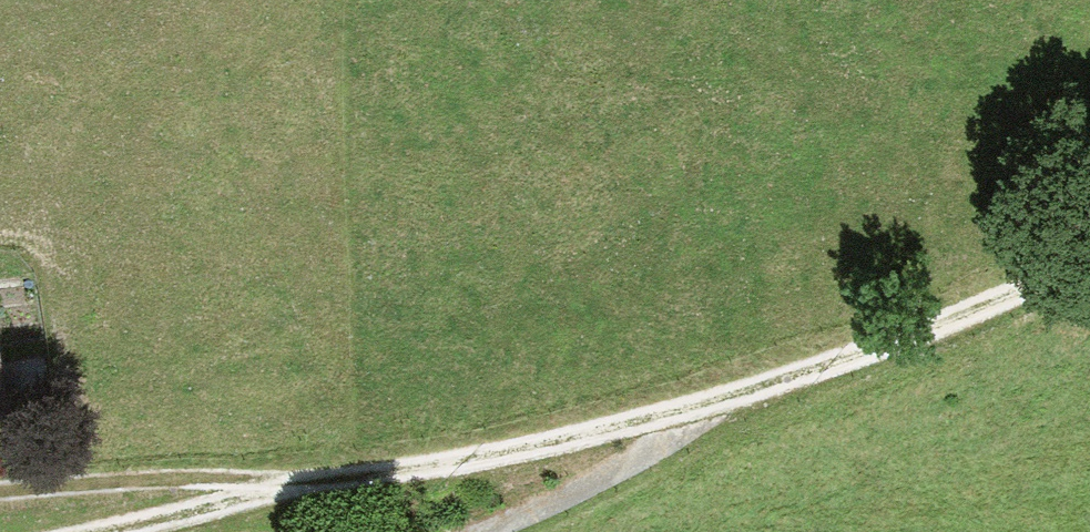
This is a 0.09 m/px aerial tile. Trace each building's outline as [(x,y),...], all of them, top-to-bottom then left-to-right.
[(38,431),(15,288),(0,290),(0,436),(38,431)]
